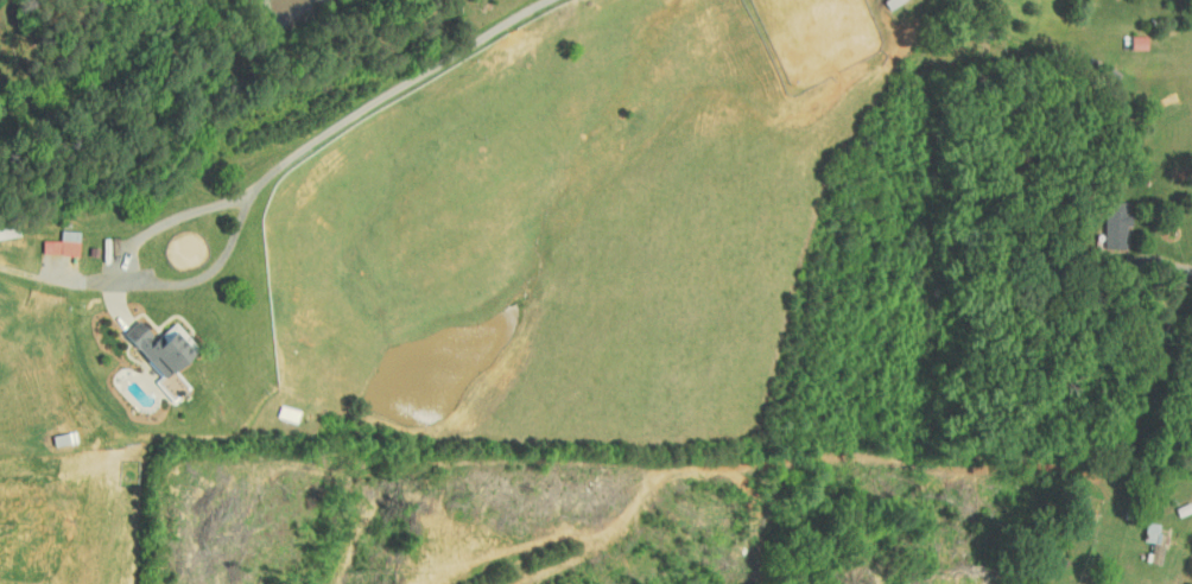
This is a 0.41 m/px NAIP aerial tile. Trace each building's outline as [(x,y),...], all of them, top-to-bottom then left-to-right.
[(1091,241),(1113,241),(1113,219),(1118,219),(1118,195),(1092,194),(1091,241)] [(28,233),(28,247),(65,248),(66,225),(47,224),(46,234),(28,233)] [(182,341),(160,316),(141,333),(123,312),(108,326),(148,371),(182,341)] [(159,393),(175,378),(159,360),(142,376),(159,393)] [(286,404),(267,399),(263,411),(283,416),(286,404)] [(1130,534),(1141,536),(1137,555),(1144,557),(1152,518),(1134,514),(1130,534)]
